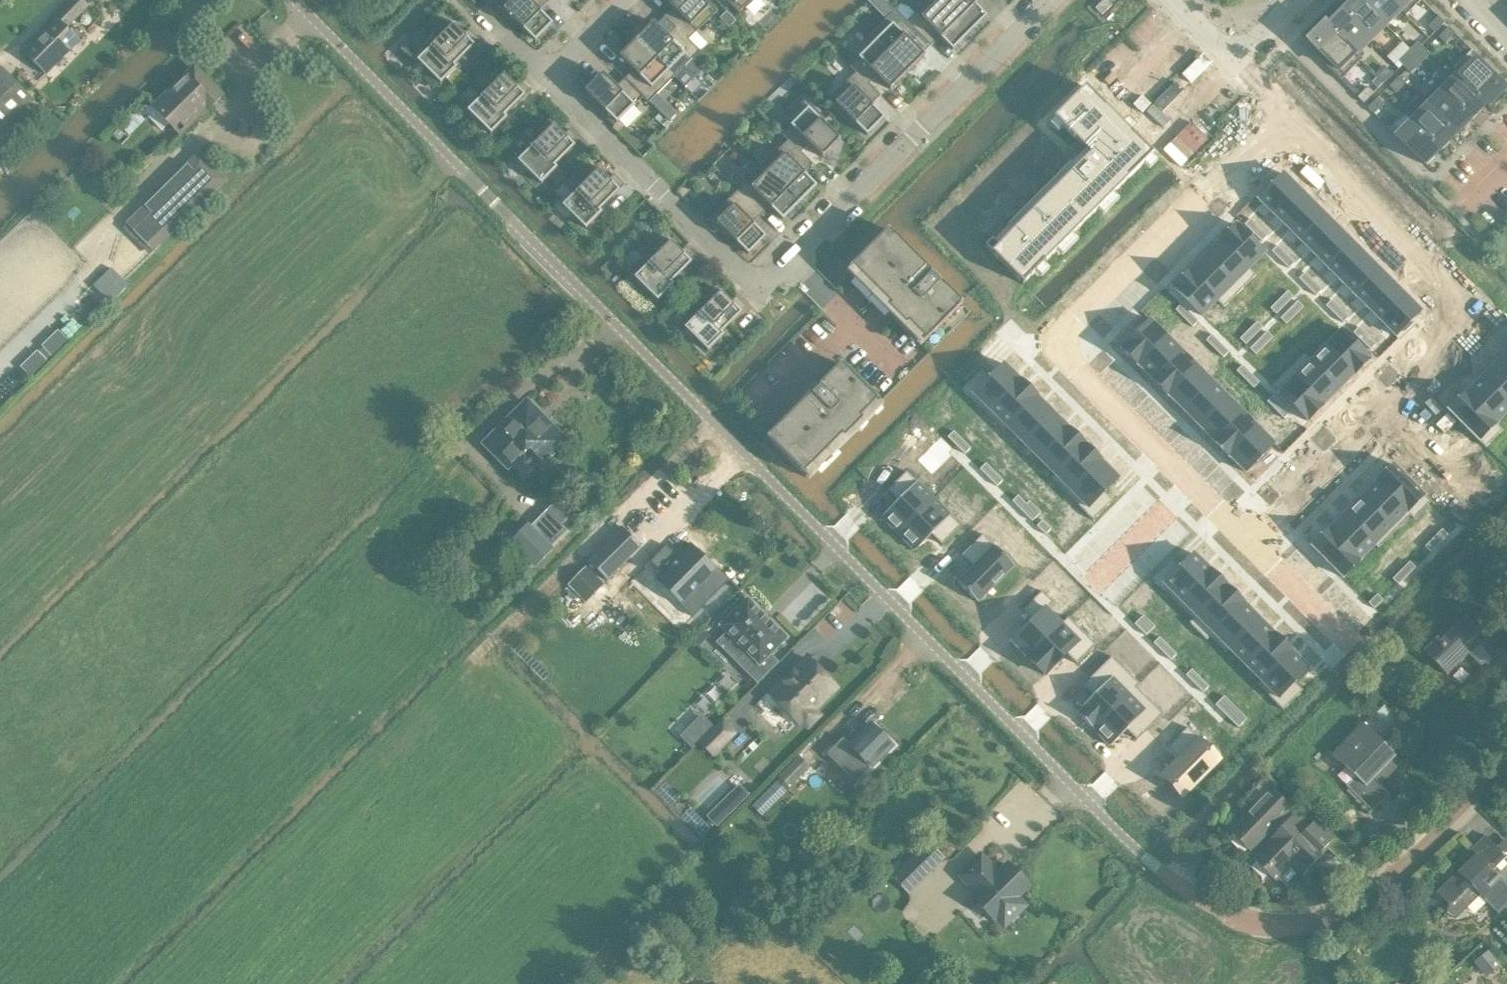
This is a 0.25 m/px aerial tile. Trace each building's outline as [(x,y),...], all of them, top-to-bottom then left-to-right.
[(80,15),(89,5),(84,0),(73,0),(57,16),(58,18),(24,53),(46,75),(81,40),(68,27),(80,15)] [(553,23),(540,10),(549,1),(547,0),(502,0),(495,7),(515,27),(518,24),(535,41),(553,23)] [(706,0),(665,0),(673,7),(664,16),(675,28),(689,40),(697,31),(717,11),(706,0)] [(738,12),(751,0),(726,0),(738,12)] [(936,0),(928,0),(907,20),(907,21),(919,34),(930,45),(939,37),(953,50),(969,33),(936,0)] [(969,33),(987,16),(973,3),(976,0),(936,0),(969,33)] [(1102,15),(1112,5),(1108,0),(1103,0),(1095,9),(1102,15)] [(1384,23),(1362,0),(1353,0),(1342,11),(1369,38),(1384,23)] [(1399,8),(1400,8),(1392,0),(1362,0),(1384,23),(1399,8)] [(1420,0),(1392,0),(1400,8),(1399,8),(1406,14),(1420,0)] [(896,9),(869,35),(875,41),(907,72),(924,55),(922,54),(930,45),(919,34),(907,21),(907,20),(896,9)] [(1354,53),(1369,38),(1342,11),(1327,26),(1354,53)] [(1445,21),(1439,15),(1429,25),(1435,32),(1445,21)] [(441,36),(417,60),(441,83),(446,78),(453,86),(465,75),(457,67),(455,65),(479,39),(469,29),(464,34),(450,21),(438,32),(441,36)] [(667,36),(654,23),(637,40),(674,77),(700,51),(689,40),(675,28),(667,36)] [(1354,53),(1327,26),(1324,23),(1308,39),(1321,53),(1318,56),(1341,79),(1360,59),(1354,53)] [(1445,42),(1455,32),(1449,26),(1439,36),(1445,42)] [(620,56),(621,58),(633,70),(624,79),(642,98),(648,103),(674,77),(637,40),(620,56)] [(877,76),(890,89),(907,72),(875,41),(850,66),(855,72),(869,84),(877,76)] [(1414,57),(1416,55),(1423,48),(1417,41),(1408,51),(1414,57)] [(1414,57),(1420,63),(1429,54),(1423,48),(1416,55),(1414,57)] [(1404,67),(1414,57),(1408,51),(1398,61),(1404,67)] [(1490,105),(1505,90),(1505,89),(1492,76),(1495,72),(1479,56),(1460,74),(1460,75),(1490,105)] [(1410,73),(1419,64),(1420,63),(1414,57),(1404,67),(1410,73)] [(2,66),(0,68),(0,128),(32,97),(2,66)] [(222,93),(195,66),(155,105),(180,130),(207,103),(209,106),(222,93)] [(1376,77),(1383,84),(1392,74),(1386,68),(1376,77)] [(1460,75),(1460,74),(1453,68),(1438,84),(1472,117),(1486,103),(1489,106),(1490,105),(1460,75)] [(468,110),(491,134),(507,117),(505,115),(530,90),(519,79),(514,84),(500,71),(488,83),(492,86),(468,110)] [(869,84),(855,72),(827,101),(847,121),(850,118),(867,135),(885,118),(871,104),(880,96),(869,84)] [(600,111),(614,126),(642,98),(624,79),(616,87),(603,73),(585,91),(602,108),(600,111)] [(1389,86),(1395,92),(1405,83),(1399,76),(1389,86)] [(1456,133),(1472,117),(1438,84),(1423,99),(1456,133)] [(992,240),(985,246),(1023,284),(1153,154),(1085,86),(1054,118),(1090,154),(992,252),(988,248),(994,242),(992,240)] [(1368,86),(1358,96),(1364,103),(1374,92),(1368,86)] [(1368,107),(1375,113),(1385,103),(1379,97),(1368,107)] [(809,144),(822,157),(840,140),(823,122),(826,120),(805,99),(785,120),(791,125),(782,134),(787,140),(801,152),(809,144)] [(1441,148),(1456,133),(1423,99),(1407,114),(1413,121),(1441,148)] [(542,136),(518,160),(541,184),(549,176),(556,185),(565,176),(557,168),(555,165),(580,140),(569,129),(564,134),(550,121),(539,133),(542,136)] [(1425,164),(1441,148),(1413,121),(1398,136),(1425,164)] [(762,165),(800,203),(817,186),(804,172),(812,164),(801,152),(787,140),(762,165)] [(187,159),(145,201),(127,219),(154,246),(227,174),(199,148),(187,159)] [(770,206),(783,219),(800,203),(762,165),(737,191),(761,215),(770,206)] [(587,181),(563,205),(586,228),(602,212),(600,210),(624,185),(614,174),(609,179),(595,166),(583,177),(587,181)] [(1265,192),(1258,199),(1272,213),(1297,187),(1284,174),(1273,184),(1271,182),(1263,190),(1265,192)] [(1297,187),(1272,213),(1286,227),(1311,201),(1297,187)] [(731,237),(748,254),(766,237),(753,223),(761,215),(737,191),(708,220),(728,240),(731,237)] [(1311,201),(1286,227),(1299,240),(1325,215),(1311,201)] [(1325,215),(1299,240),(1313,254),(1338,229),(1325,215)] [(1251,219),(1245,224),(1253,233),(1259,227),(1251,219)] [(1236,225),(1220,240),(1249,269),(1265,254),(1236,225)] [(1259,227),(1253,233),(1262,242),(1268,236),(1259,227)] [(849,269),(923,343),(963,304),(888,229),(849,269)] [(1338,229),(1313,254),(1327,268),(1352,242),(1338,229)] [(659,253),(635,277),(658,300),(674,284),(672,282),(696,257),(686,246),(681,251),(667,238),(655,249),(659,253)] [(1220,240),(1204,256),(1240,292),(1256,276),(1249,269),(1220,240)] [(1352,242),(1327,268),(1340,282),(1366,256),(1352,242)] [(1277,245),(1272,251),(1280,260),(1286,254),(1277,245)] [(1286,254),(1280,260),(1289,269),(1295,263),(1286,254)] [(1204,256),(1189,272),(1217,301),(1224,307),(1240,292),(1204,256)] [(1366,256),(1340,282),(1354,295),(1380,270),(1366,256)] [(93,285),(111,303),(139,276),(121,258),(93,285)] [(1380,270),(1354,295),(1368,309),(1393,283),(1380,270)] [(1189,272),(1174,287),(1202,316),(1217,301),(1189,272)] [(1305,273),(1299,279),(1307,287),(1313,281),(1305,273)] [(1313,281),(1307,287),(1316,296),(1322,290),(1313,281)] [(1393,283),(1368,309),(1382,323),(1407,297),(1393,283)] [(709,303),(685,327),(708,351),(724,335),(722,332),(747,307),(736,296),(731,301),(717,288),(705,300),(709,303)] [(1287,291),(1279,300),(1285,306),(1293,297),(1287,291)] [(1407,297),(1382,323),(1395,336),(1402,330),(1404,332),(1413,323),(1411,321),(1421,311),(1407,297)] [(1279,300),(1270,308),(1276,314),(1285,306),(1279,300)] [(1332,300),(1326,306),(1335,314),(1340,309),(1332,300)] [(1297,301),(1289,310),(1295,316),(1303,307),(1297,301)] [(1181,304),(1175,310),(1184,319),(1190,313),(1181,304)] [(1340,309),(1335,314),(1343,323),(1349,317),(1340,309)] [(1289,310),(1280,319),(1286,324),(1295,316),(1289,310)] [(1190,313),(1184,319),(1193,327),(1198,322),(1190,313)] [(1133,338),(1122,349),(1137,364),(1166,336),(1150,320),(1141,330),(1139,328),(1131,336),(1133,338)] [(1257,322),(1248,330),(1254,336),(1263,328),(1257,322)] [(1359,327),(1353,333),(1362,342),(1368,336),(1359,327)] [(1248,330),(1240,339),(1246,345),(1254,336),(1248,330)] [(1341,330),(1326,345),(1354,375),(1370,359),(1341,330)] [(1267,332),(1258,340),(1264,346),(1273,338),(1267,332)] [(1212,335),(1206,341),(1214,349),(1220,343),(1212,335)] [(1166,336),(1137,364),(1153,380),(1181,351),(1166,336)] [(1368,336),(1362,341),(1371,350),(1376,345),(1368,336)] [(1258,340),(1250,349),(1256,355),(1264,346),(1258,340)] [(1220,343),(1214,349),(1223,358),(1229,352),(1220,343)] [(1326,345),(1311,361),(1339,390),(1354,375),(1326,345)] [(1182,351),(1153,380),(1168,395),(1197,366),(1182,351)] [(1497,361),(1506,371),(1506,352),(1497,361)] [(1304,354),(1288,370),(1323,406),(1339,390),(1311,361),(1304,354)] [(1481,377),(1506,402),(1506,371),(1497,361),(1481,377)] [(806,477),(880,403),(841,364),(766,438),(806,477)] [(982,369),(962,389),(987,414),(1021,381),(1004,364),(990,378),(982,369)] [(1242,365),(1236,371),(1245,380),(1251,374),(1242,365)] [(1197,367),(1168,395),(1183,411),(1212,382),(1197,367)] [(1288,370),(1272,386),(1307,421),(1323,406),(1288,370)] [(1251,374),(1245,380),(1253,388),(1259,383),(1251,374)] [(1466,393),(1496,423),(1506,413),(1506,402),(1481,377),(1466,393)] [(1021,381),(987,414),(1004,431),(1008,428),(1038,397),(1021,381)] [(1212,382),(1183,411),(1199,426),(1228,397),(1212,382)] [(1466,393),(1448,410),(1486,447),(1503,430),(1496,423),(1466,393)] [(1273,396),(1267,402),(1275,410),(1281,405),(1273,396)] [(1038,397),(1008,428),(1023,443),(1054,413),(1038,397)] [(1228,397),(1199,426),(1214,442),(1243,413),(1228,397)] [(521,438),(544,461),(565,441),(528,404),(488,444),(501,457),(521,438)] [(1281,405),(1275,410),(1284,419),(1290,413),(1281,405)] [(1054,413),(1023,443),(1039,459),(1069,429),(1054,413)] [(1243,413),(1214,442),(1230,457),(1258,428),(1243,413)] [(1444,433),(1454,424),(1456,422),(1447,414),(1447,415),(1436,425),(1444,433)] [(1258,428),(1230,457),(1245,473),(1256,461),(1258,463),(1267,455),(1265,453),(1274,444),(1258,428)] [(1069,429),(1039,459),(1054,475),(1085,444),(1069,429)] [(954,431),(948,437),(956,445),(962,439),(954,431)] [(962,439),(956,445),(965,454),(971,448),(962,439)] [(1085,444),(1054,475),(1051,478),(1068,495),(1102,461),(1085,444)] [(1102,461),(1068,495),(1093,520),(1113,501),(1104,492),(1118,478),(1102,461)] [(986,463),(980,469),(988,478),(994,472),(986,463)] [(1394,465),(1376,482),(1410,516),(1414,519),(1431,502),(1394,465)] [(898,501),(881,517),(898,534),(934,499),(907,472),(888,490),(898,501)] [(994,472),(988,478),(997,486),(1003,480),(994,472)] [(1376,482),(1360,498),(1394,532),(1410,516),(1376,482)] [(1021,493),(1012,501),(1022,511),(1031,503),(1021,493)] [(1360,498),(1344,514),(1374,545),(1378,548),(1394,532),(1360,498)] [(934,499),(898,534),(915,551),(932,534),(942,545),(961,526),(934,499)] [(1031,503),(1022,511),(1032,521),(1041,513),(1031,503)] [(532,526),(551,546),(567,530),(548,511),(532,526)] [(1344,514),(1328,531),(1358,561),(1374,545),(1344,514)] [(1043,520),(1037,526),(1045,535),(1051,529),(1043,520)] [(529,523),(509,543),(534,568),(554,549),(551,546),(532,526),(529,523)] [(1442,529),(1433,538),(1439,544),(1448,535),(1442,529)] [(618,530),(585,564),(606,584),(639,550),(618,530)] [(1328,531),(1312,547),(1342,577),(1358,561),(1328,531)] [(973,567),(957,582),(978,602),(1014,566),(983,534),(962,555),(973,567)] [(1433,538),(1425,546),(1431,552),(1439,544),(1433,538)] [(666,546),(650,562),(661,572),(654,579),(693,616),(729,579),(718,568),(716,570),(690,544),(677,557),(666,546)] [(1172,560),(1152,579),(1177,604),(1210,570),(1194,554),(1180,568),(1172,560)] [(1410,562),(1401,570),(1407,576),(1416,567),(1410,562)] [(1210,570),(1177,604),(1193,620),(1226,586),(1210,570)] [(1401,570),(1393,579),(1398,584),(1407,576),(1401,570)] [(1193,620),(1189,623),(1207,641),(1210,637),(1244,603),(1226,586),(1193,620)] [(1033,620),(1011,642),(1028,659),(1062,624),(1047,609),(1053,602),(1042,591),(1023,610),(1033,620)] [(1377,594),(1368,603),(1374,609),(1383,600),(1377,594)] [(716,642),(757,684),(779,662),(771,654),(787,638),(747,598),(719,626),(725,633),(716,642)] [(1244,603),(1210,637),(1226,653),(1230,650),(1260,620),(1244,603)] [(1143,615),(1135,624),(1146,635),(1155,627),(1143,615)] [(1424,650),(1447,674),(1469,653),(1483,668),(1497,655),(1481,638),(1484,635),(1466,616),(1441,640),(1437,637),(1424,650)] [(1062,624),(1028,659),(1045,675),(1067,654),(1077,664),(1096,645),(1068,617),(1062,624)] [(1260,620),(1230,650),(1245,665),(1275,635),(1260,620)] [(1275,635),(1245,665),(1260,681),(1291,650),(1275,635)] [(1159,637),(1154,643),(1162,652),(1168,646),(1159,637)] [(1168,646),(1162,652),(1171,660),(1177,654),(1168,646)] [(1260,681),(1257,684),(1283,710),(1303,691),(1294,682),(1308,668),(1291,650),(1260,681)] [(1093,696),(1076,713),(1093,729),(1136,688),(1140,684),(1112,656),(1083,686),(1093,696)] [(802,664),(772,694),(800,723),(802,721),(808,727),(819,715),(814,710),(837,687),(816,666),(808,658),(802,664)] [(1191,669),(1186,675),(1194,684),(1200,678),(1191,669)] [(1200,678),(1194,684),(1203,692),(1209,687),(1200,678)] [(1136,688),(1093,729),(1110,746),(1127,730),(1137,740),(1163,714),(1136,688)] [(1224,696),(1215,705),(1227,716),(1235,707),(1224,696)] [(1235,707),(1227,716),(1238,728),(1247,719),(1235,707)] [(703,743),(714,754),(735,733),(724,722),(703,743)] [(1396,756),(1364,724),(1334,755),(1357,778),(1348,788),(1373,812),(1391,795),(1374,778),(1396,756)] [(843,738),(827,754),(856,783),(872,767),(894,745),(875,726),(868,734),(864,731),(850,745),(843,738)] [(1178,760),(1162,776),(1165,779),(1163,782),(1176,794),(1178,793),(1182,797),(1218,759),(1187,728),(1166,749),(1178,760)] [(740,785),(708,817),(718,827),(750,794),(740,785)] [(1254,808),(1233,830),(1253,850),(1291,810),(1271,791),(1254,808)] [(1282,829),(1254,858),(1277,879),(1290,865),(1301,875),(1308,867),(1310,868),(1319,859),(1317,858),(1328,846),(1337,838),(1313,815),(1305,823),(1300,819),(1295,814),(1282,829)] [(798,827),(791,820),(774,838),(781,844),(798,827)] [(1497,847),(1486,837),(1472,851),(1476,855),(1437,893),(1450,906),(1455,902),(1464,912),(1481,895),(1499,914),(1506,906),(1506,887),(1497,876),(1506,866),(1506,837),(1497,847)] [(892,877),(908,894),(945,858),(929,842),(892,877)] [(1028,886),(1008,865),(998,874),(981,856),(961,875),(978,893),(974,898),(994,919),(998,915),(1005,917),(1013,914),(1017,906),(1014,899),(1028,886)]
